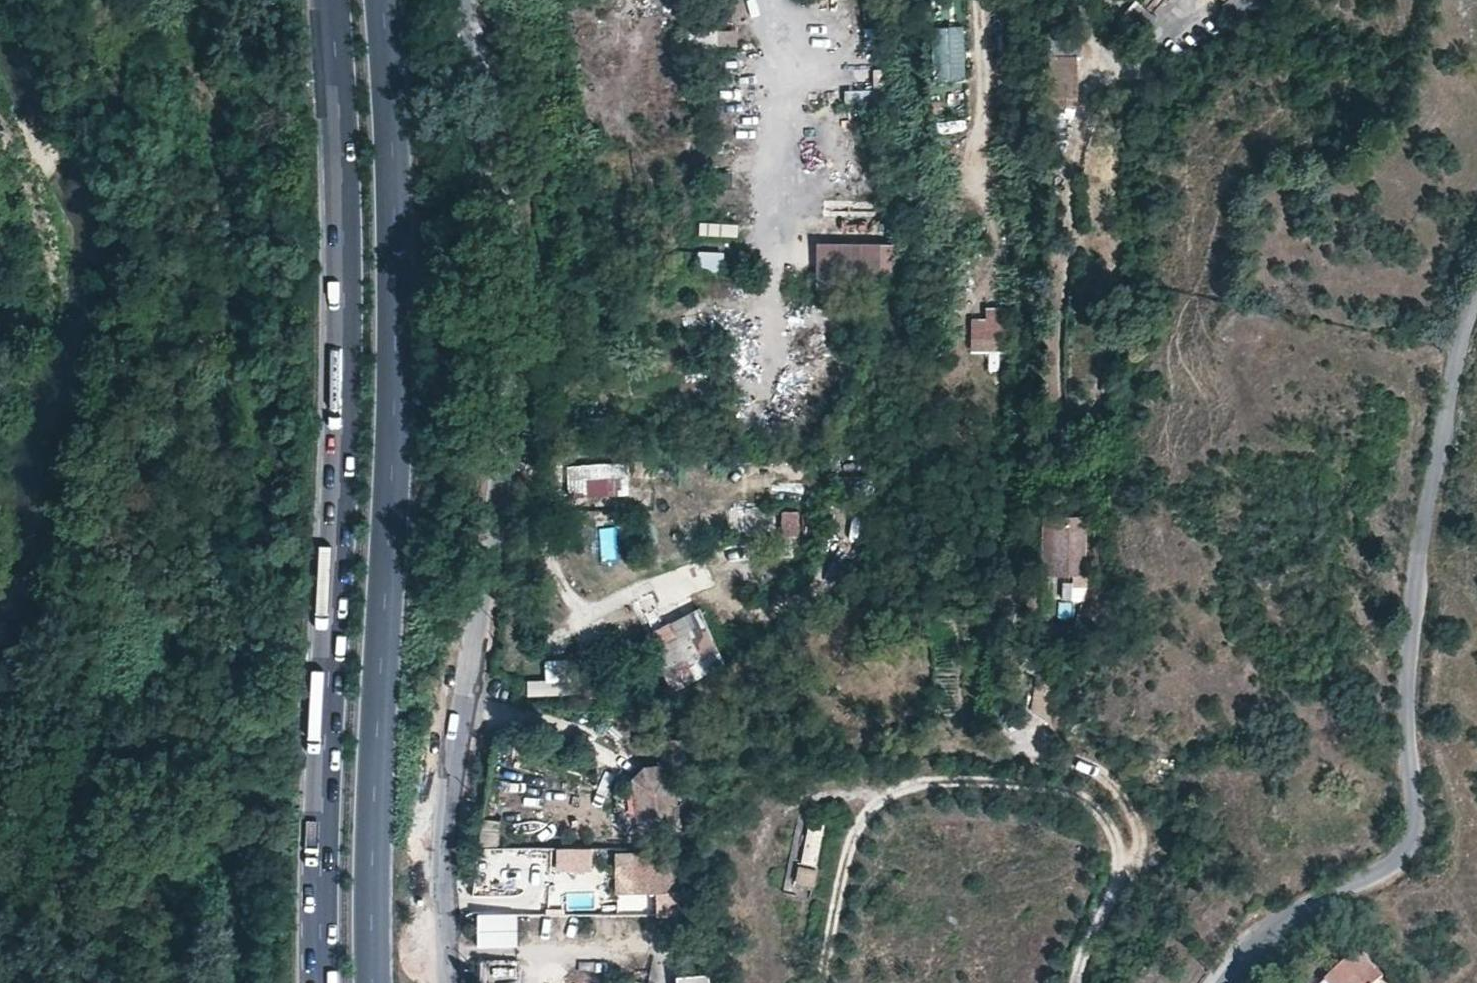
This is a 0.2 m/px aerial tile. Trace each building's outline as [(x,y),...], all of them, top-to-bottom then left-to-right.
[(965,78),(962,21),(931,23),(933,79),(965,78)] [(698,42),(730,44),(731,31),(699,29),(698,42)] [(1071,49),(1072,31),(1056,30),(1055,42),(1049,42),(1049,53),(1071,54),(1071,49)] [(1071,54),(1049,53),(1048,73),(1047,96),(1075,97),(1077,55),(1071,54)] [(845,89),(845,102),(870,102),(870,89),(845,89)] [(698,235),(737,236),(738,222),(699,221),(698,235)] [(817,242),(816,272),(858,273),(859,244),(817,242)] [(897,246),(859,244),(858,273),(885,273),(896,274),(897,246)] [(690,251),(689,267),(724,269),(724,252),(690,251)] [(1009,312),(971,311),(970,351),(1008,352),(1009,312)] [(801,541),(801,513),(781,513),(781,541),(801,541)] [(1075,577),(1078,518),(1051,516),(1048,576),(1051,576),(1075,577)] [(614,553),(615,521),(602,520),(601,553),(614,553)] [(1059,602),(1087,601),(1087,579),(1058,580),(1059,602)] [(698,612),(653,633),(670,669),(715,648),(698,612)] [(1047,713),(1054,681),(1037,677),(1030,709),(1047,713)] [(558,678),(527,682),(529,697),(560,693),(558,678)] [(629,772),(633,820),(647,830),(680,827),(674,758),(641,760),(629,772)] [(611,848),(501,845),(501,818),(482,818),(481,848),(496,849),(496,867),(498,867),(497,885),(545,886),(546,871),(610,873),(611,848)] [(806,821),(802,863),(819,864),(822,822),(806,821)] [(617,850),(616,890),(686,891),(686,851),(617,850)] [(814,886),(816,867),(797,864),(794,883),(814,886)] [(630,908),(630,895),(613,895),(613,908),(630,908)] [(519,915),(479,915),(479,934),(479,945),(519,945),(519,915)] [(1359,950),(1327,980),(1330,982),(1374,982),(1382,975),(1359,950)] [(702,957),(702,971),(711,970),(709,957),(702,957)] [(483,982),(517,982),(515,958),(482,960),(483,982)]
